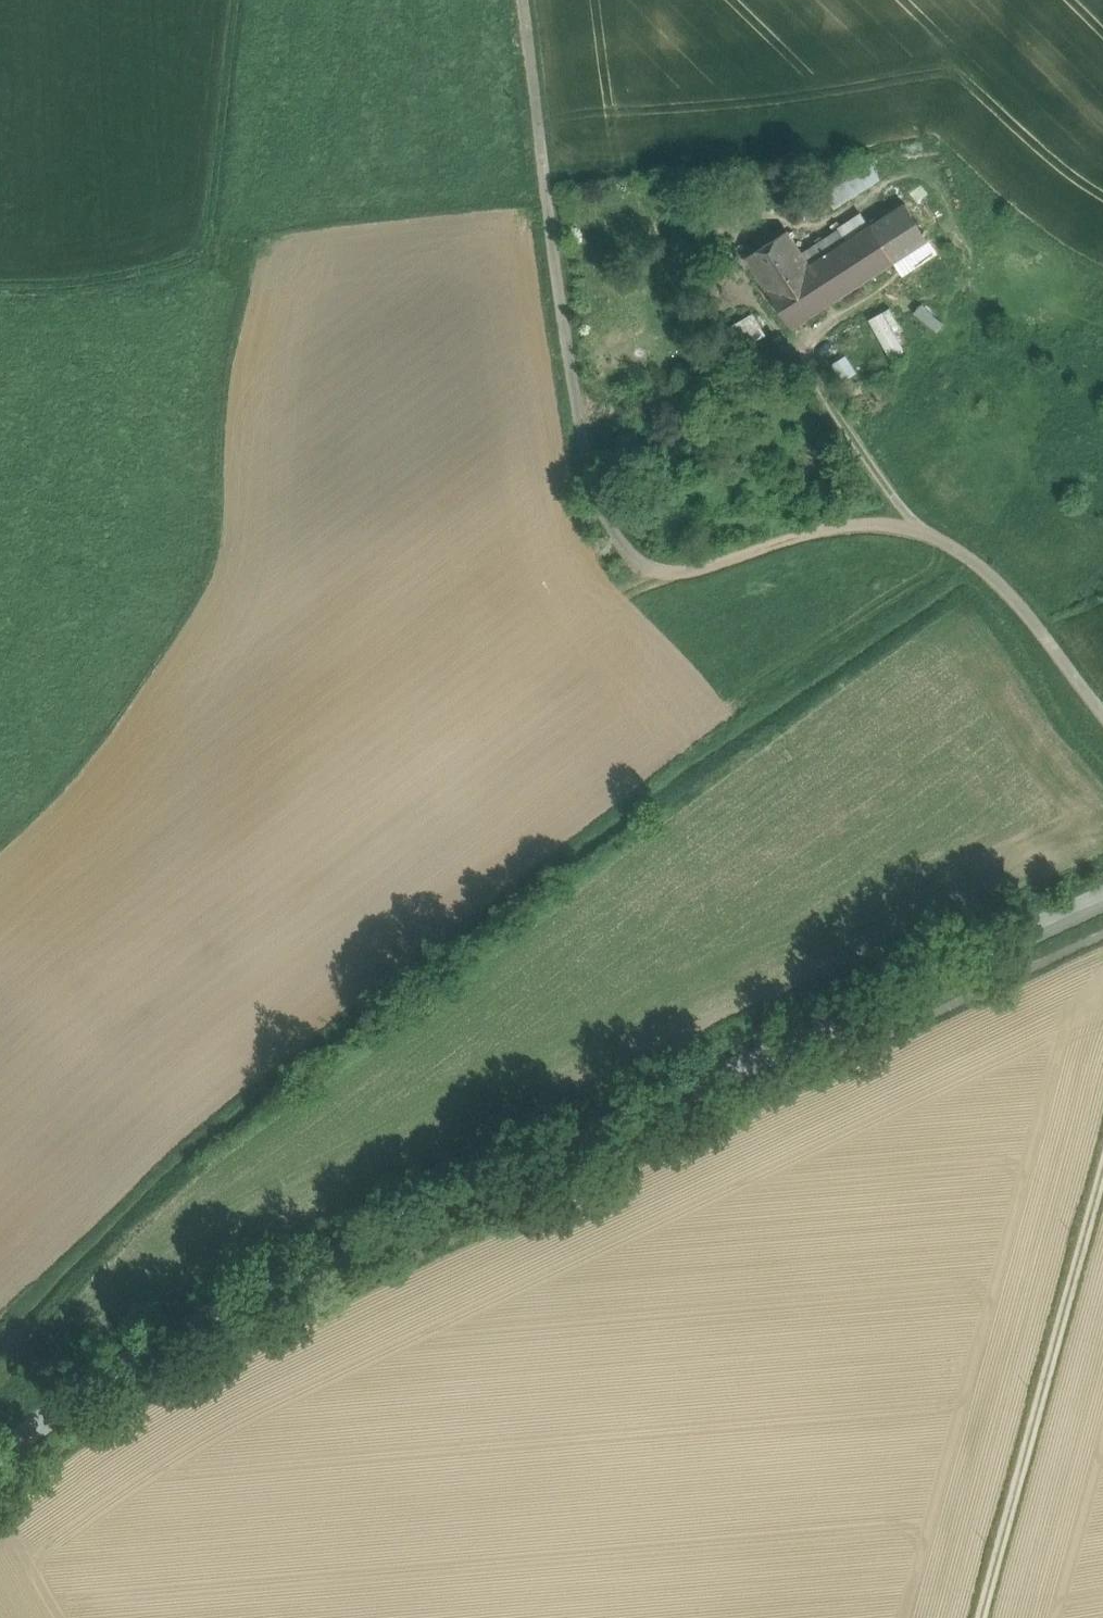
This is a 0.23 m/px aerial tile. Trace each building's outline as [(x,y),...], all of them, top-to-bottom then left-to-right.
[(801,190),(783,202),(792,216),(797,212),(804,222),(879,174),(872,163),(809,203),(801,190)] [(839,228),(802,252),(810,264),(769,290),(792,326),(928,240),(905,204),(847,240),(839,228)] [(923,205),(914,211),(926,229),(935,223),(923,205)] [(788,229),(747,255),(769,290),(810,264),(802,252),(788,229)] [(886,307),(868,316),(888,356),(906,347),(886,307)] [(754,315),(733,327),(744,346),(765,334),(754,315)]
